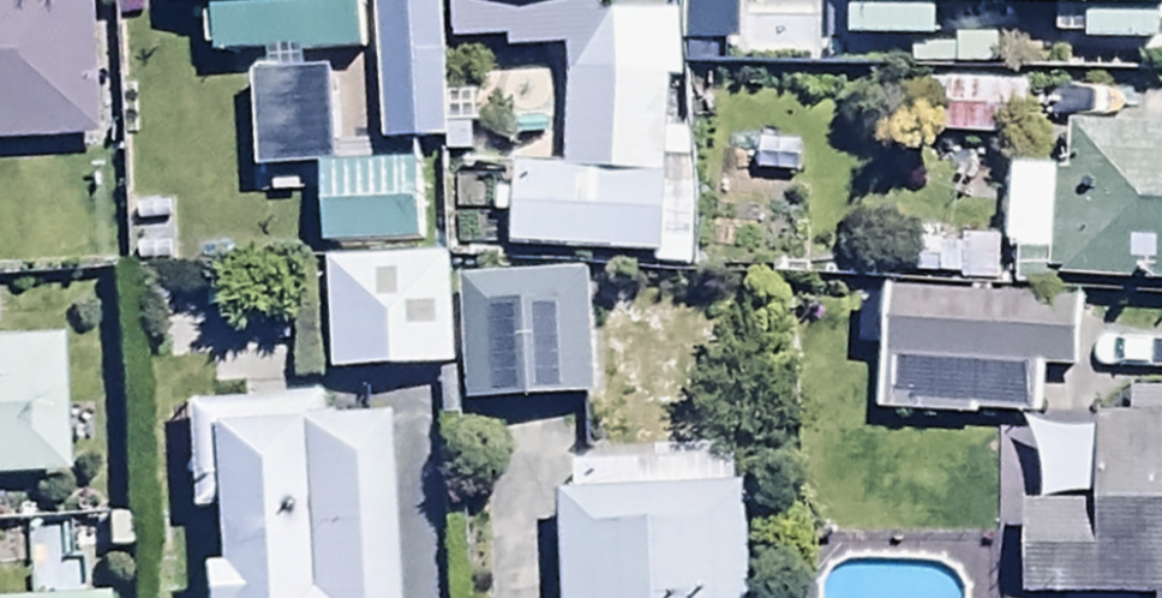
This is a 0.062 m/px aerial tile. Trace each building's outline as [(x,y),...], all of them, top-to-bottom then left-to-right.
[(99,152),(92,0),(0,0),(0,157),(99,152)] [(173,34),(215,31),(218,77),(368,67),(363,0),(171,0),(173,34)] [(440,0),(375,0),(379,173),(443,172),(440,0)] [(514,179),(507,259),(685,274),(692,197),(661,196),(664,99),(680,99),(680,33),(605,34),(605,0),(449,0),(450,61),(568,64),(563,183),(514,179)] [(850,55),(937,55),(937,35),(1089,36),(1089,65),(1161,65),(1161,42),(1161,0),(850,0),(850,55)] [(945,151),(1018,155),(1022,97),(949,93),(945,151)] [(1016,305),(1161,309),(1161,157),(1074,154),(1073,183),(1007,181),(1004,270),(1017,271),(1016,305)] [(320,184),(322,270),(432,264),(428,179),(320,184)] [(449,272),(327,275),(333,388),(451,385),(449,272)] [(462,293),(468,422),(603,416),(597,287),(462,293)] [(880,303),(874,422),(1044,430),(1047,377),(1083,379),(1086,312),(880,303)] [(1128,340),(1124,387),(1161,390),(1161,344),(1128,340)] [(63,489),(58,345),(0,346),(0,491),(63,489)] [(1138,407),(1138,437),(1102,437),(1099,532),(1026,529),(1024,597),(1161,597),(1161,407),(1138,407)] [(180,420),(185,527),(212,526),(215,583),(197,583),(198,597),(385,597),(378,429),(322,432),(322,414),(180,420)] [(574,460),(577,519),(557,520),(560,597),(757,597),(753,507),(738,508),(736,471),(695,473),(695,455),(574,460)] [(68,572),(55,572),(54,535),(23,535),(25,597),(69,597),(68,572)]
